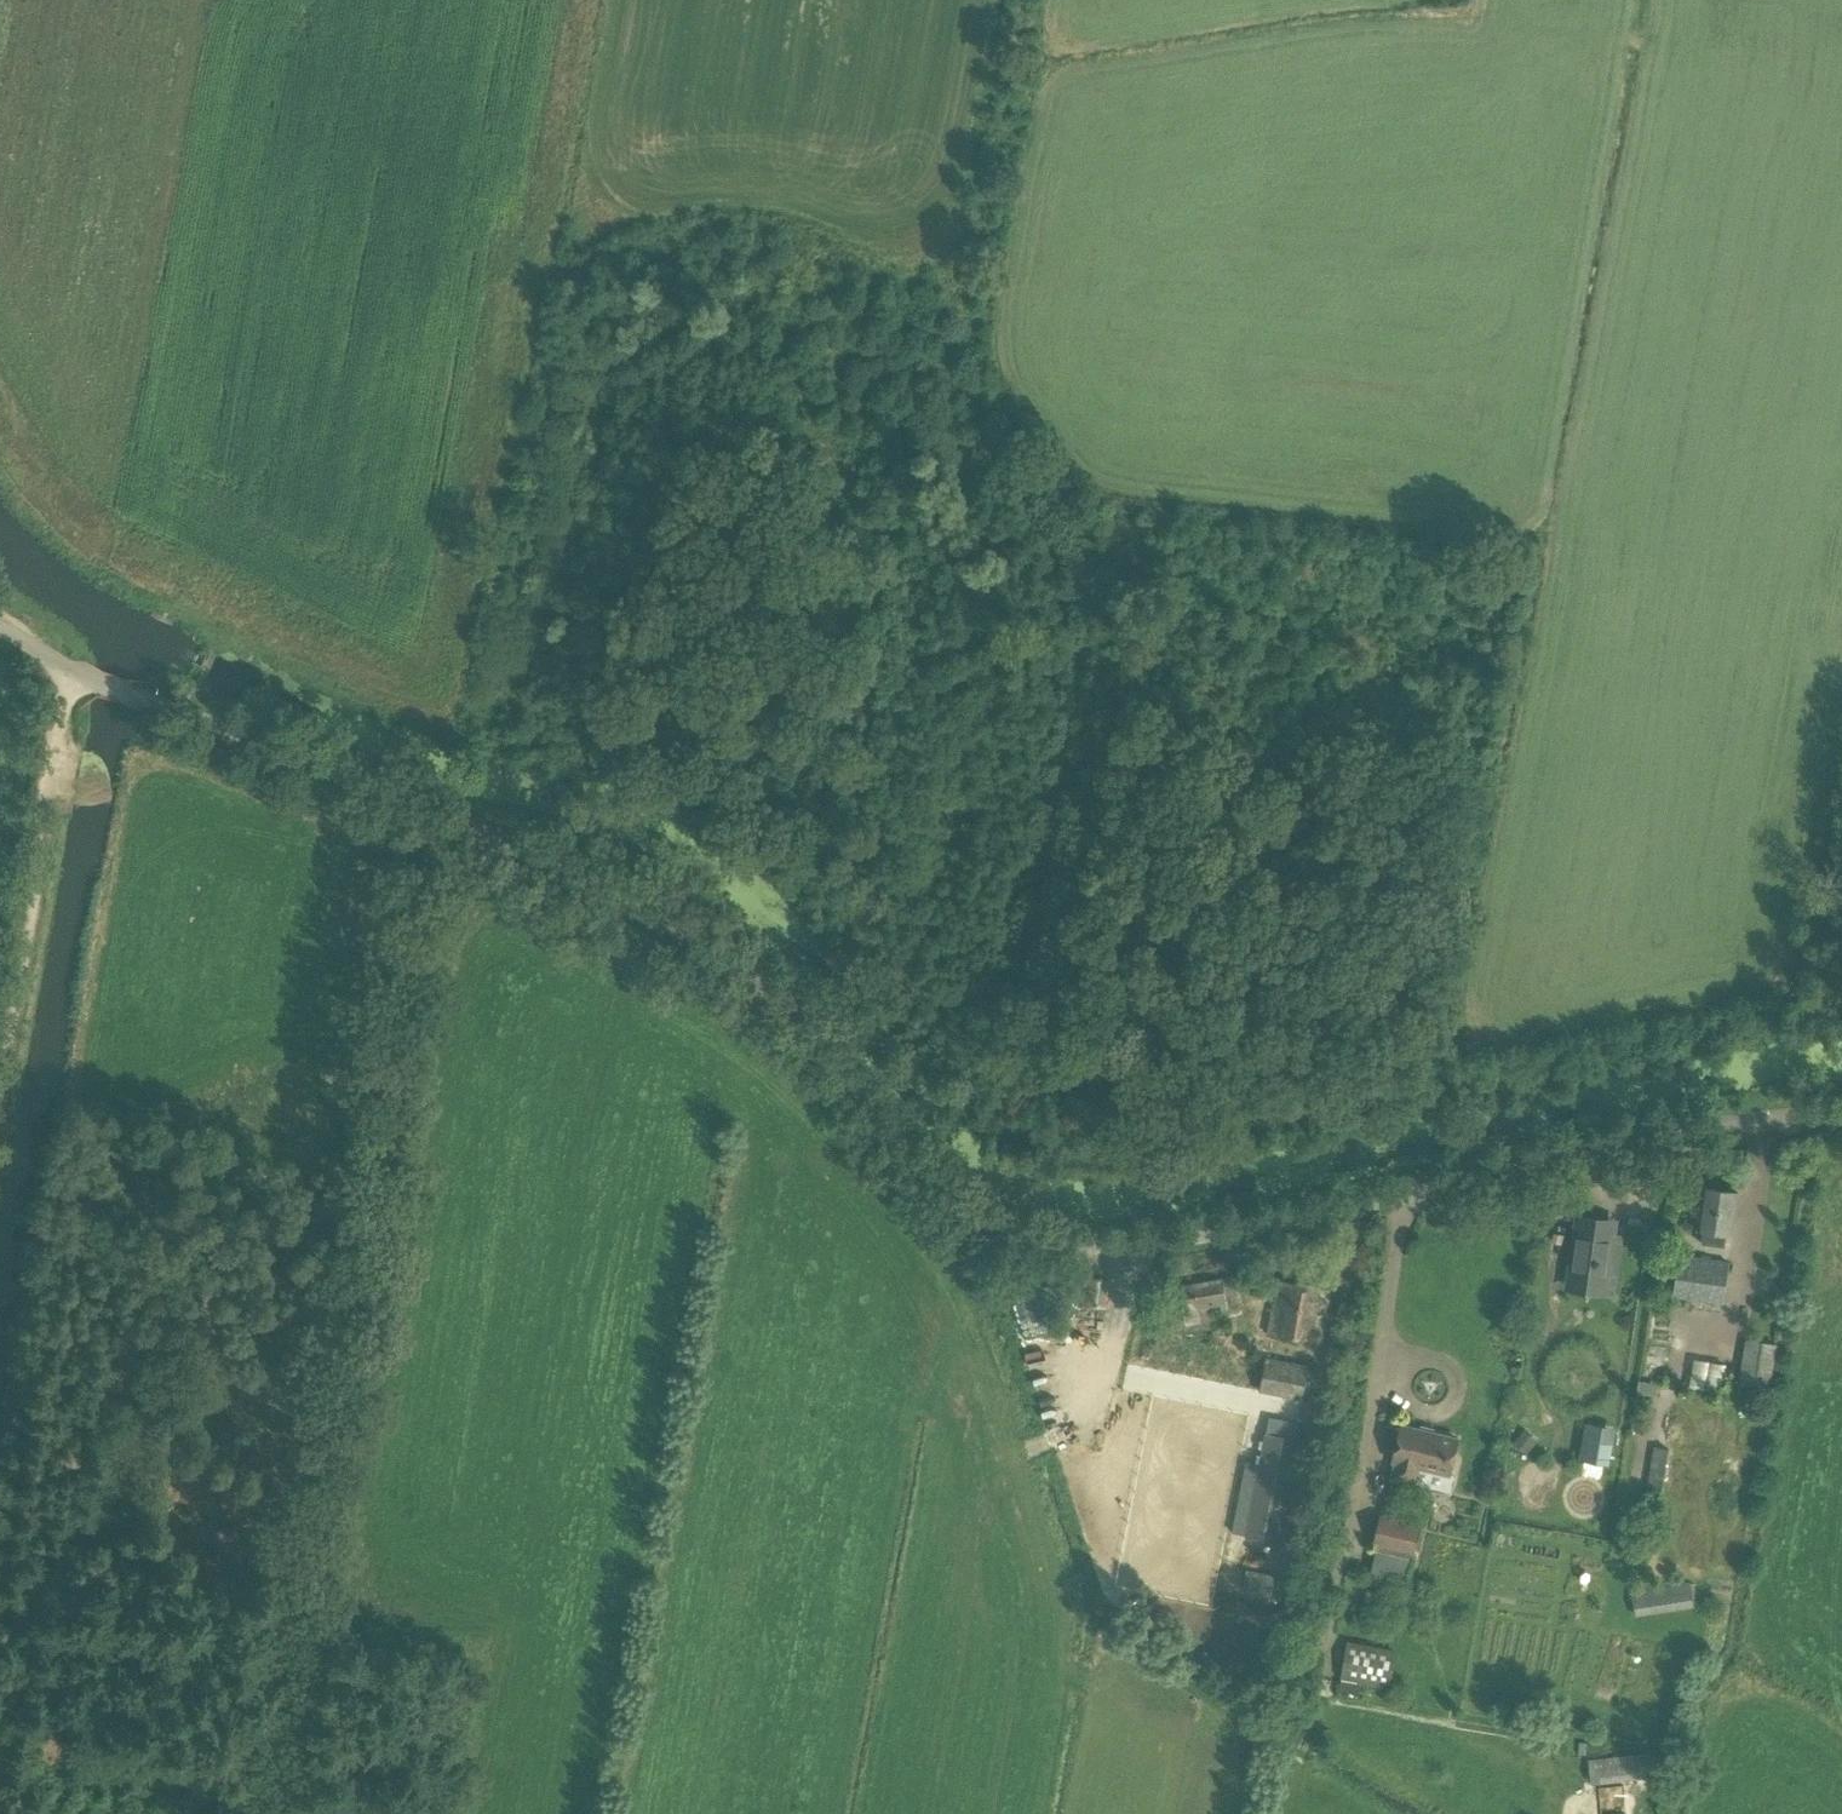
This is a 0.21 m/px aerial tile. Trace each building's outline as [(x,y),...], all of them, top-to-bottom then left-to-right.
[(1731,1235),(1737,1193),(1704,1188),(1698,1230),(1704,1231),(1702,1246),(1723,1248),(1725,1234),(1731,1235)] [(1605,1286),(1613,1228),(1579,1223),(1571,1281),(1605,1286)] [(1673,1298),(1724,1304),(1729,1262),(1679,1254),(1673,1298)] [(1180,1288),(1187,1325),(1202,1323),(1200,1309),(1221,1306),(1222,1312),(1229,1311),(1226,1295),(1236,1293),(1233,1278),(1222,1280),(1222,1279),(1180,1288)] [(1279,1281),(1268,1335),(1320,1346),(1330,1291),(1279,1281)] [(1737,1391),(1771,1396),(1778,1348),(1744,1343),(1737,1391)] [(1259,1391),(1302,1400),(1309,1365),(1267,1357),(1259,1391)] [(1246,1461),(1232,1532),(1247,1536),(1245,1546),(1273,1551),(1274,1542),(1281,1543),(1302,1441),(1295,1439),(1298,1424),(1270,1418),(1268,1433),(1264,1432),(1259,1463),(1246,1461)] [(1458,1439),(1403,1427),(1395,1462),(1398,1462),(1394,1479),(1416,1485),(1451,1493),(1456,1472),(1451,1471),(1457,1467),(1458,1461),(1455,1455),(1458,1439)] [(1537,1441),(1525,1430),(1515,1442),(1527,1453),(1537,1441)] [(1421,1526),(1386,1517),(1382,1516),(1375,1545),(1377,1545),(1371,1573),(1404,1580),(1411,1553),(1415,1554),(1421,1526)] [(1241,1590),(1271,1596),(1275,1575),(1245,1569),(1241,1590)] [(1636,1617),(1695,1608),(1690,1581),(1680,1583),(1680,1578),(1632,1586),(1636,1617)] [(1365,1601),(1382,1604),(1384,1592),(1368,1589),(1365,1601)] [(1397,1650),(1350,1641),(1343,1669),(1341,1679),(1343,1679),(1340,1694),(1359,1697),(1362,1682),(1390,1687),(1392,1678),(1397,1650)]
